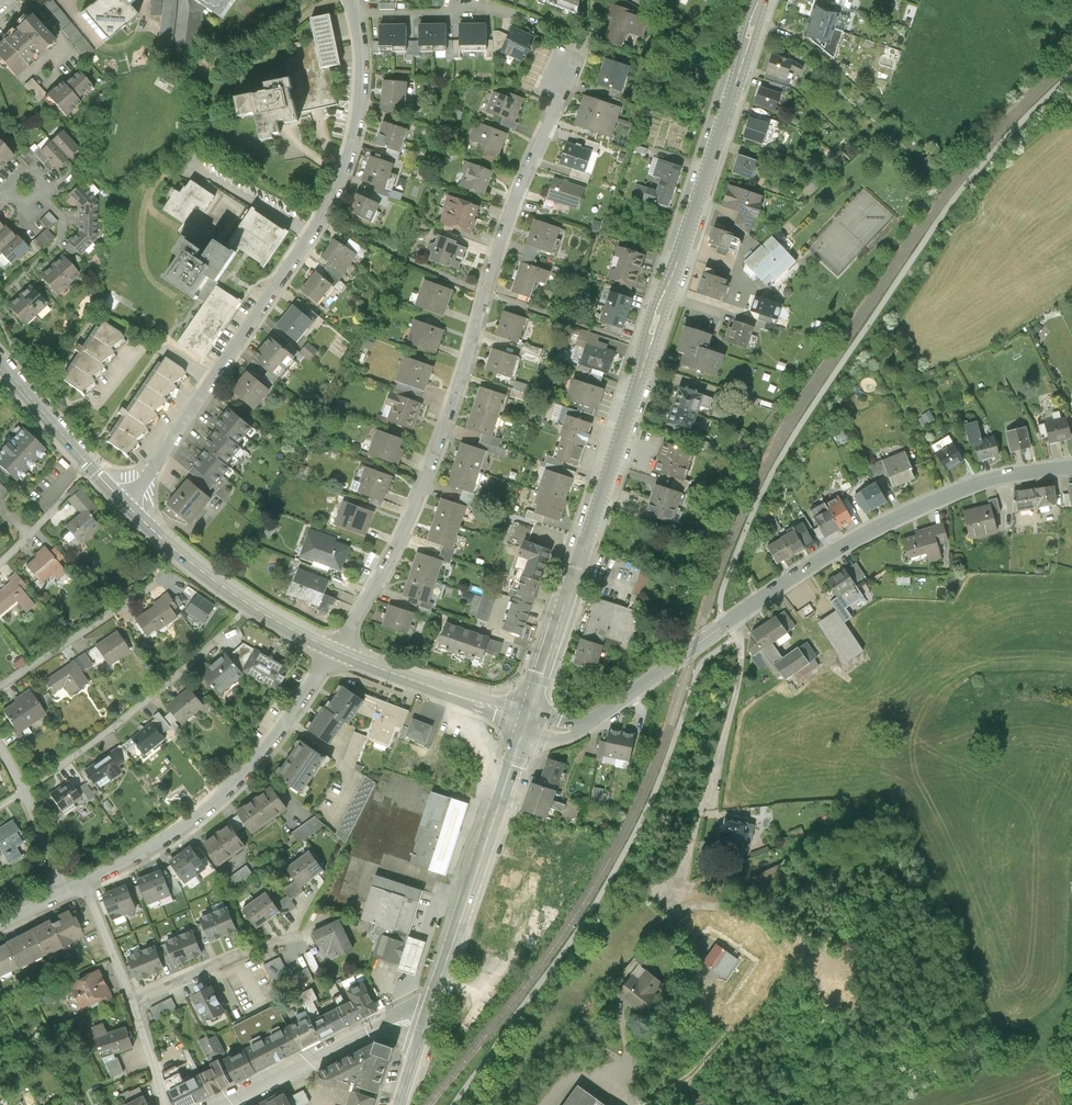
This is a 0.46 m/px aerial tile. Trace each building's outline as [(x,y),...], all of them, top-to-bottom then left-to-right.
[(80,12),(105,41),(132,17),(124,7),(131,1),(130,0),(94,0),(80,12)] [(224,16),(234,0),(200,0),(224,16)] [(580,12),(581,0),(545,0),(580,12)] [(625,0),(614,0),(606,29),(627,34),(631,21),(641,24),(646,6),(625,0)] [(812,6),(807,21),(833,29),(838,15),(812,6)] [(52,15),(88,58),(96,50),(60,8),(52,15)] [(29,10),(9,26),(37,56),(55,41),(29,10)] [(310,19),(321,69),(341,65),(331,16),(330,15),(310,19)] [(829,43),(833,29),(807,21),(803,35),(829,43)] [(37,56),(9,26),(0,34),(2,36),(0,38),(0,61),(12,76),(37,56)] [(380,52),(393,52),(393,26),(380,27),(380,42),(380,52)] [(407,26),(393,26),(393,52),(407,52),(407,42),(407,26)] [(434,52),(433,26),(420,26),(420,42),(420,52),(434,52)] [(433,26),(434,52),(447,52),(447,41),(447,26),(433,26)] [(460,52),(474,52),(473,26),(460,26),(460,41),(460,52)] [(487,26),(473,26),(474,52),(487,51),(487,41),(487,26)] [(528,46),(532,39),(513,30),(510,37),(503,51),(522,60),(523,56),(527,57),(531,47),(528,46)] [(499,33),(494,33),(494,41),(494,52),(501,56),(503,51),(510,37),(499,33)] [(633,56),(607,50),(601,73),(627,80),(633,56)] [(792,61),(771,56),(767,75),(787,80),(792,61)] [(46,94),(64,114),(93,89),(75,69),(46,94)] [(266,91),(234,96),(238,118),(253,115),(258,140),(273,137),(272,132),(278,131),(276,120),(284,118),(285,125),(297,123),(293,101),(285,102),(283,91),(292,89),(290,77),(264,82),(266,91)] [(408,83),(383,81),(381,104),(406,105),(408,83)] [(588,83),(584,98),(619,109),(624,94),(588,83)] [(778,94),(760,87),(754,104),(772,110),(778,94)] [(506,97),(494,92),(486,112),(503,118),(515,123),(524,99),(508,93),(506,97)] [(619,109),(584,98),(579,114),(615,124),(619,109)] [(396,126),(408,130),(411,122),(398,118),(396,126)] [(518,124),(515,123),(503,118),(501,125),(515,131),(518,124)] [(772,127),(750,120),(744,138),(766,145),(772,127)] [(379,134),(405,142),(408,130),(396,126),(383,122),(379,134)] [(507,137),(477,125),(471,141),(479,144),(476,152),(498,161),(507,137)] [(59,128),(48,138),(67,159),(78,149),(59,128)] [(405,142),(379,134),(375,145),(388,149),(401,153),(405,142)] [(56,168),(67,159),(48,138),(37,148),(56,168)] [(598,154),(567,143),(560,165),(591,175),(598,154)] [(12,157),(0,144),(0,169),(12,157)] [(399,160),(401,153),(388,149),(386,156),(399,160)] [(672,204),(685,159),(661,153),(656,171),(663,173),(657,192),(649,190),(647,197),(672,204)] [(758,161),(737,154),(731,171),(752,178),(758,161)] [(394,164),(370,156),(362,182),(386,189),(394,164)] [(493,174),(466,164),(458,186),(485,195),(493,174)] [(586,189),(554,178),(547,200),(579,211),(586,189)] [(184,193),(176,188),(165,206),(187,220),(196,205),(206,211),(216,195),(192,180),(184,193)] [(77,207),(76,220),(95,219),(95,201),(80,185),(67,196),(77,207)] [(764,198),(729,185),(722,203),(739,209),(734,222),(753,229),(764,198)] [(380,204),(357,194),(348,213),(373,223),(380,204)] [(449,200),(445,211),(476,221),(480,209),(449,200)] [(42,219),(50,228),(59,220),(51,211),(42,219)] [(472,233),(476,221),(445,211),(441,223),(472,233)] [(286,236),(251,213),(238,232),(229,246),(235,251),(264,269),(286,236)] [(96,240),(95,219),(76,220),(76,235),(67,243),(80,256),(96,240)] [(560,228),(536,219),(527,245),(552,253),(560,228)] [(0,224),(0,243),(10,235),(0,224)] [(48,228),(37,238),(44,246),(55,236),(48,228)] [(733,235),(713,230),(709,243),(729,248),(733,235)] [(799,255),(775,230),(748,256),(771,281),(799,255)] [(10,235),(0,243),(0,249),(8,258),(25,244),(14,231),(10,235)] [(175,246),(181,250),(166,273),(197,293),(210,273),(218,278),(235,251),(229,246),(216,239),(207,252),(203,250),(205,246),(184,233),(175,246)] [(466,249),(436,238),(428,260),(458,271),(466,249)] [(649,248),(621,240),(612,270),(640,279),(649,248)] [(334,241),(328,250),(351,265),(357,256),(334,241)] [(345,273),(351,265),(328,250),(322,258),(345,273)] [(57,254),(45,263),(66,287),(77,277),(57,254)] [(54,297),(66,287),(45,263),(34,273),(54,297)] [(535,267),(521,263),(511,292),(531,298),(536,281),(546,285),(550,272),(535,267)] [(728,295),(731,286),(728,285),(730,280),(703,270),(695,291),(721,300),(724,293),(728,295)] [(333,286),(317,271),(301,290),(318,304),(333,286)] [(24,281),(13,291),(33,314),(44,304),(24,281)] [(451,290),(425,281),(417,306),(443,315),(451,290)] [(241,303),(218,287),(180,344),(204,360),(241,303)] [(610,287),(605,303),(631,310),(635,294),(610,287)] [(22,324),(33,314),(13,291),(2,301),(22,324)] [(791,302),(758,294),(755,305),(789,313),(791,302)] [(627,326),(631,310),(605,303),(601,319),(627,326)] [(292,306),(276,327),(296,342),(312,322),(292,306)] [(526,319),(504,311),(496,336),(518,343),(526,319)] [(762,326),(735,319),(731,335),(758,342),(762,326)] [(444,330),(414,320),(406,342),(436,353),(444,330)] [(121,334),(101,322),(97,327),(91,336),(84,345),(78,355),(71,364),(65,373),(62,378),(80,390),(96,380),(90,373),(104,365),(100,359),(114,352),(108,345),(121,334)] [(712,334),(684,325),(676,348),(684,350),(680,363),(716,376),(723,355),(707,350),(712,334)] [(290,357),(266,337),(249,358),(273,377),(290,357)] [(613,368),(620,349),(589,339),(583,358),(613,368)] [(313,342),(304,350),(313,360),(322,353),(313,342)] [(519,358),(493,349),(492,350),(493,350),(486,369),(486,370),(511,379),(512,378),(511,378),(518,358),(518,359),(519,358)] [(116,356),(108,361),(111,366),(119,360),(116,356)] [(432,369),(404,358),(395,381),(424,392),(432,369)] [(109,439),(106,444),(123,455),(136,446),(132,442),(146,430),(143,427),(156,417),(153,412),(166,403),(163,397),(177,388),(171,385),(185,374),(161,359),(158,364),(151,375),(144,386),(137,396),(130,407),(123,418),(116,428),(109,439)] [(268,388),(247,371),(231,390),(252,407),(268,388)] [(610,383),(577,373),(572,390),(605,399),(610,383)] [(678,386),(671,406),(696,413),(702,394),(678,386)] [(505,395),(480,387),(474,408),(499,416),(505,395)] [(422,404),(391,391),(387,399),(395,402),(388,420),(412,429),(422,404)] [(690,432),(696,413),(671,406),(665,425),(690,432)] [(499,416),(474,408),(467,429),(492,437),(499,416)] [(229,410),(222,418),(242,434),(249,426),(229,410)] [(571,410),(565,431),(590,438),(595,417),(571,410)] [(933,412),(921,417),(925,425),(936,419),(933,412)] [(235,442),(242,434),(222,418),(216,426),(220,429),(235,442)] [(1071,438),(1068,419),(1046,423),(1049,442),(1071,438)] [(26,423),(0,449),(0,458),(21,479),(51,448),(26,423)] [(1025,428),(1008,432),(1012,451),(1029,447),(1025,428)] [(220,429),(213,438),(233,454),(240,446),(235,442),(220,429)] [(376,431),(368,454),(399,465),(404,450),(400,448),(403,440),(376,431)] [(565,431),(559,452),(584,458),(590,438),(565,431)] [(226,463),(233,454),(213,438),(206,446),(211,450),(226,463)] [(993,439),(974,441),(976,457),(995,455),(993,439)] [(461,443),(455,464),(480,472),(487,451),(461,443)] [(686,479),(694,454),(660,444),(653,470),(686,479)] [(963,459),(954,446),(936,458),(945,471),(963,459)] [(211,450),(203,460),(222,476),(230,466),(226,463),(211,450)] [(915,479),(904,453),(883,461),(894,488),(915,479)] [(214,485),(222,476),(203,460),(195,470),(214,485)] [(480,472),(455,464),(448,485),(473,493),(480,472)] [(393,477),(365,466),(356,492),(384,502),(393,477)] [(578,479),(547,471),(541,491),(572,500),(578,479)] [(210,498),(188,481),(169,506),(191,522),(210,498)] [(888,501),(876,483),(861,492),(873,510),(888,501)] [(655,485),(650,500),(677,509),(682,493),(655,485)] [(1050,485),(1035,488),(1039,510),(1055,507),(1050,485)] [(1023,513),(1039,510),(1035,488),(1019,491),(1023,513)] [(99,512),(81,490),(67,501),(79,516),(64,528),(81,548),(102,530),(92,518),(99,512)] [(572,500),(541,491),(534,512),(566,522),(572,500)] [(467,507),(441,499),(435,519),(460,528),(467,507)] [(375,512),(343,500),(334,525),(366,536),(375,512)] [(677,509),(650,500),(645,517),(672,525),(677,509)] [(840,503),(828,511),(839,529),(851,521),(840,503)] [(991,503),(966,509),(971,534),(996,528),(991,503)] [(826,536),(839,529),(828,511),(815,519),(826,536)] [(460,528),(435,519),(428,541),(453,549),(460,528)] [(944,526),(906,538),(912,559),(951,547),(944,526)] [(337,538),(311,529),(300,556),(343,572),(350,547),(336,542),(337,538)] [(793,532),(780,539),(790,556),(803,549),(793,532)] [(777,563),(790,556),(780,539),(767,546),(777,563)] [(520,555),(529,558),(523,575),(540,581),(551,550),(525,540),(520,555)] [(49,553),(45,548),(34,557),(36,559),(23,569),(40,590),(53,579),(56,584),(67,575),(58,565),(63,561),(54,549),(49,553)] [(443,561),(418,553),(411,574),(436,582),(443,561)] [(627,603),(618,600),(598,594),(587,629),(607,636),(626,642),(637,607),(652,563),(642,560),(627,603)] [(862,577),(855,567),(829,585),(836,595),(862,577)] [(299,569),(288,595),(318,607),(317,609),(328,614),(331,605),(333,605),(336,599),(325,594),(330,580),(299,569)] [(15,574),(6,581),(9,584),(0,592),(0,619),(1,620),(17,606),(26,616),(36,607),(23,593),(28,589),(15,574)] [(436,582),(411,574),(404,595),(429,603),(436,582)] [(540,581),(523,575),(515,598),(531,604),(532,604),(540,581)] [(186,592),(197,600),(198,599),(201,595),(189,587),(186,592)] [(155,609),(135,622),(147,640),(180,618),(176,612),(180,609),(168,593),(152,605),(155,609)] [(515,598),(514,598),(504,629),(521,634),(531,604),(515,598)] [(206,626),(216,611),(198,599),(197,600),(188,614),(206,626)] [(408,634),(415,613),(390,605),(383,626),(408,634)] [(784,654),(776,643),(765,652),(787,682),(832,650),(846,668),(866,654),(834,609),(811,626),(816,632),(784,654)] [(789,613),(777,621),(788,635),(799,627),(789,613)] [(776,643),(788,635),(777,621),(766,629),(776,643)] [(433,645),(449,649),(455,627),(440,622),(433,645)] [(471,632),(455,627),(449,649),(464,654),(471,632)] [(607,636),(587,629),(579,655),(598,661),(607,636)] [(755,637),(765,652),(776,643),(766,629),(755,637)] [(486,636),(471,632),(464,654),(479,659),(486,636)] [(118,633),(95,648),(110,670),(132,655),(118,633)] [(248,674),(261,654),(246,646),(230,658),(245,672),(248,674)] [(73,663),(82,674),(94,666),(86,654),(73,663)] [(261,654),(248,674),(269,686),(274,678),(281,665),(261,654)] [(598,661),(579,655),(575,654),(573,661),(596,669),(598,661)] [(245,672),(230,658),(202,678),(217,695),(245,672)] [(82,674),(73,663),(43,683),(54,698),(66,690),(71,698),(90,685),(82,674)] [(289,670),(281,665),(274,678),(282,683),(289,670)] [(362,699),(343,685),(327,708),(346,721),(349,724),(357,712),(365,701),(362,699)] [(192,688),(168,709),(185,729),(210,708),(192,688)] [(16,704),(1,714),(17,736),(14,739),(19,746),(27,740),(23,735),(49,717),(30,690),(14,702),(16,704)] [(374,697),(366,694),(362,699),(365,701),(357,712),(376,719),(369,737),(388,745),(395,727),(402,729),(410,712),(399,708),(387,702),(374,697)] [(327,708),(324,706),(308,729),(330,744),(346,721),(327,708)] [(413,720),(407,735),(425,743),(432,727),(413,720)] [(153,725),(131,741),(145,759),(166,743),(153,725)] [(609,751),(620,752),(624,727),(610,725),(608,734),(603,734),(600,755),(608,757),(609,751)] [(171,738),(178,734),(174,727),(167,731),(171,738)] [(638,729),(624,727),(620,752),(634,755),(638,729)] [(360,766),(367,734),(354,731),(346,763),(360,766)] [(326,758),(301,741),(277,775),(303,792),(326,758)] [(117,750),(85,774),(95,788),(107,779),(111,784),(123,776),(119,770),(128,764),(117,750)] [(559,778),(567,757),(550,752),(543,773),(559,778)] [(560,779),(534,771),(525,800),(550,808),(553,801),(565,805),(568,796),(555,792),(560,779)] [(378,782),(366,775),(333,833),(346,840),(378,782)] [(70,782),(48,797),(60,816),(83,801),(70,782)] [(595,786),(594,800),(606,802),(607,788),(595,786)] [(287,809),(272,788),(238,812),(253,833),(287,809)] [(470,801),(433,789),(410,860),(448,872),(470,801)] [(773,819),(774,807),(766,806),(765,819),(773,819)] [(318,813),(292,832),(301,842),(326,824),(318,813)] [(0,831),(0,855),(6,851),(14,864),(24,857),(19,849),(24,846),(17,835),(23,831),(16,820),(0,831)] [(246,841),(231,820),(203,841),(219,861),(246,841)] [(732,821),(723,820),(719,843),(741,847),(742,839),(745,840),(747,833),(744,833),(745,824),(732,821)] [(299,856),(314,877),(327,868),(312,847),(299,856)] [(193,850),(182,858),(195,875),(205,868),(193,850)] [(314,877),(299,856),(286,865),(296,879),(302,886),(314,877)] [(184,883),(195,875),(182,858),(171,866),(184,883)] [(787,862),(750,878),(759,897),(795,881),(787,862)] [(237,872),(242,882),(255,874),(250,865),(237,872)] [(163,872),(151,877),(160,899),(172,894),(163,872)] [(160,899),(151,877),(139,882),(148,904),(160,899)] [(296,879),(284,888),(289,895),(292,899),(305,890),(302,886),(296,879)] [(422,898),(375,883),(364,918),(378,922),(411,933),(422,898)] [(129,888),(118,893),(127,913),(138,908),(129,888)] [(256,897),(271,918),(281,911),(283,910),(278,903),(268,889),(256,897)] [(127,913),(118,893),(107,898),(116,917),(127,913)] [(289,895),(278,903),(283,910),(281,911),(284,915),(297,906),(292,899),(289,895)] [(271,918),(256,897),(244,906),(260,926),(271,918)] [(215,909),(225,935),(241,929),(230,903),(215,909)] [(85,933),(71,905),(50,916),(64,943),(85,933)] [(225,935),(215,909),(200,915),(205,927),(210,939),(210,941),(225,935)] [(64,943),(50,916),(29,926),(43,954),(64,943)] [(341,916),(313,930),(320,944),(323,943),(328,953),(339,948),(342,954),(356,948),(341,916)] [(411,933),(378,922),(375,930),(381,932),(408,941),(411,933)] [(29,926),(0,941),(0,975),(43,954),(29,926)] [(180,932),(190,958),(205,952),(201,943),(196,931),(194,927),(180,932)] [(205,927),(196,931),(201,943),(210,939),(205,927)] [(190,958),(180,932),(166,938),(169,947),(174,960),(176,964),(190,958)] [(408,941),(381,932),(374,956),(401,964),(408,941)] [(143,949),(153,974),(167,968),(165,964),(160,951),(157,943),(143,949)] [(729,953),(716,944),(704,962),(717,971),(729,953)] [(174,960),(169,947),(160,951),(165,964),(174,960)] [(153,974),(143,949),(128,954),(132,963),(137,975),(139,980),(153,974)] [(283,957),(265,964),(272,981),(289,974),(283,957)] [(637,961),(616,989),(645,1011),(666,983),(637,961)] [(137,975),(132,963),(125,966),(130,978),(137,975)] [(99,967),(69,983),(71,988),(68,989),(79,1010),(97,1000),(100,1005),(115,997),(99,967)] [(304,983),(316,980),(312,967),(300,971),(304,983)] [(348,987),(353,997),(364,1016),(380,1008),(365,979),(348,987)] [(228,1009),(213,982),(192,994),(207,1021),(228,1009)] [(178,1010),(172,997),(150,1008),(156,1021),(178,1010)] [(349,1024),(364,1016),(353,997),(339,1004),(349,1024)] [(280,1002),(236,1024),(246,1045),(291,1022),(280,1002)] [(339,1004),(313,1017),(323,1037),(349,1024),(339,1004)] [(310,1012),(291,1022),(304,1047),(323,1037),(313,1017),(310,1012)] [(104,1021),(92,1025),(103,1057),(133,1047),(126,1024),(108,1030),(104,1021)] [(291,1022),(246,1045),(259,1070),(304,1047),(291,1022)] [(376,1042),(319,1072),(317,1079),(335,1085),(337,1079),(351,1083),(377,1092),(389,1058),(390,1059),(394,1047),(376,1041),(376,1042)] [(246,1045),(226,1056),(238,1081),(259,1070),(246,1045)] [(107,1057),(113,1077),(126,1073),(120,1053),(107,1057)] [(213,1064),(200,1071),(212,1093),(233,1082),(220,1056),(211,1061),(213,1064)] [(200,1071),(184,1079),(196,1102),(212,1093),(200,1071)] [(196,1102),(184,1079),(168,1088),(176,1104),(189,1104),(196,1102)] [(560,1104),(610,1104),(578,1081),(560,1104)] [(349,1090),(352,1091),(348,1104),(373,1104),(377,1092),(351,1083),(349,1090)] [(286,1088),(261,1101),(263,1104),(295,1104),(286,1088)] [(125,1102),(127,1104),(152,1104),(146,1092),(125,1102)]
